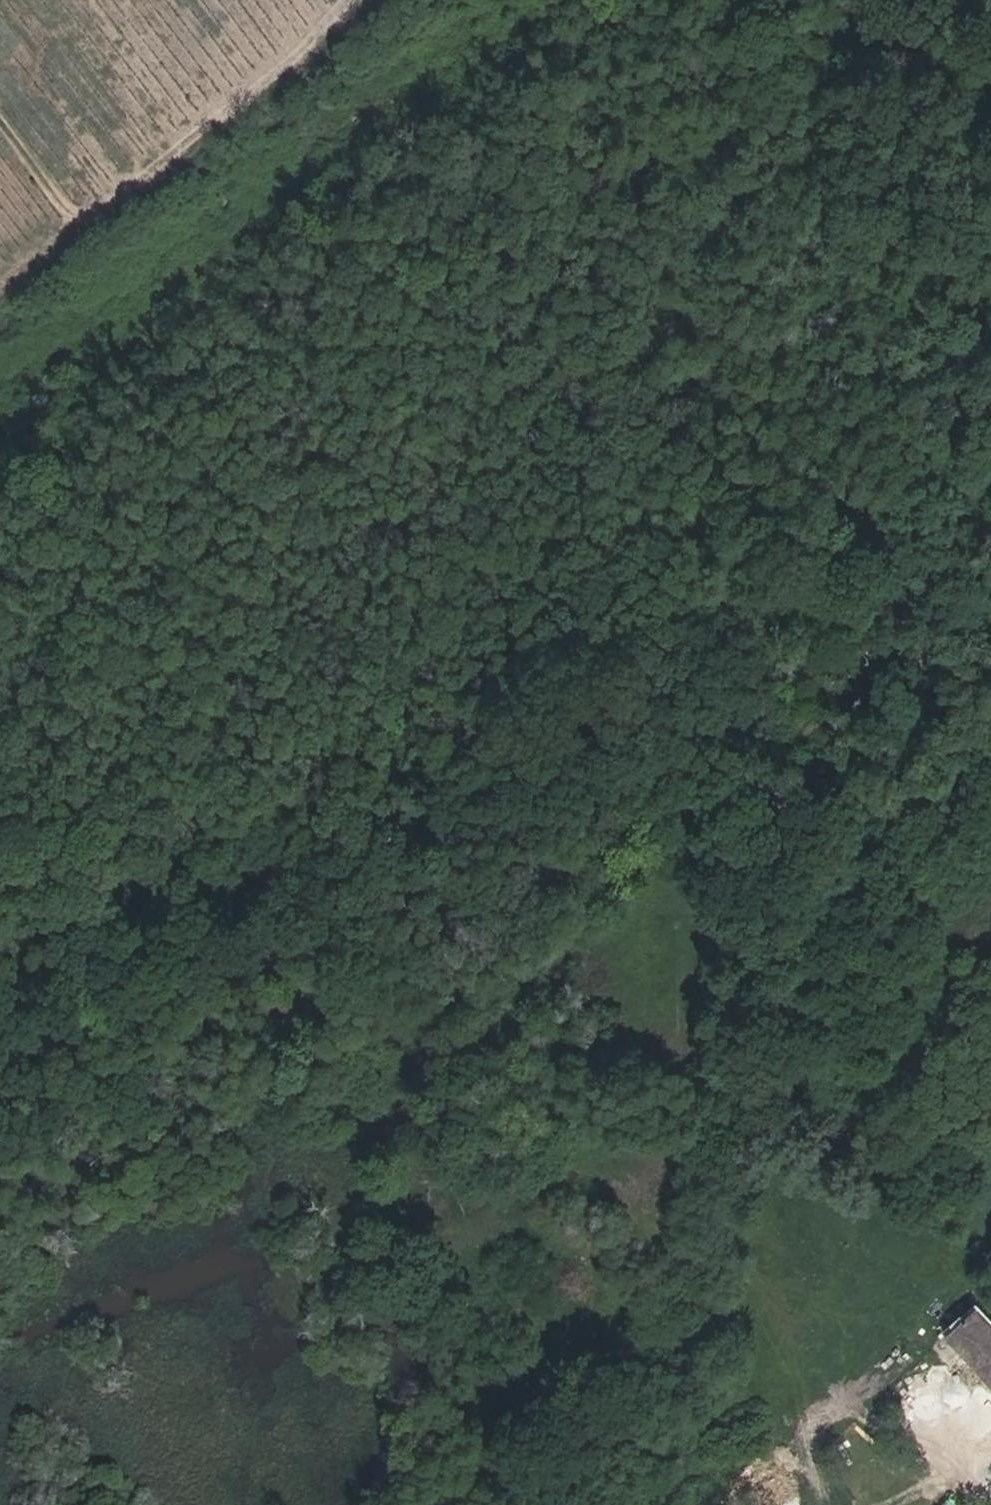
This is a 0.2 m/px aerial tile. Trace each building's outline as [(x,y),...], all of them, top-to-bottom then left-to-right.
[(942,1340),(957,1355),(981,1383),(990,1394),(990,1333),(970,1313),(942,1340)]
